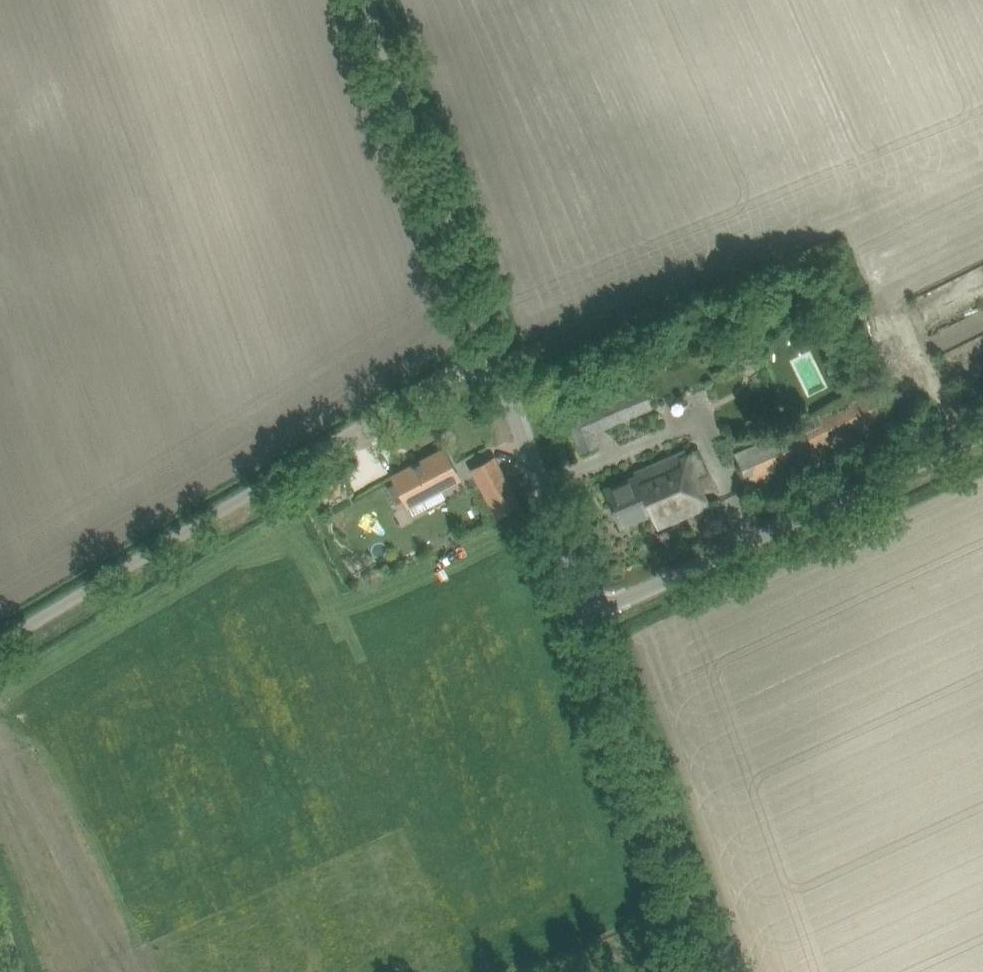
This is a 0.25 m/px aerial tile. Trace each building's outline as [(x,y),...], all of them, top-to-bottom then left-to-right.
[(810,350),(790,359),(808,396),(829,386),(810,350)] [(759,351),(756,354),(756,359),(759,361),(763,362),(767,359),(767,354),(763,351),(759,351)] [(566,418),(581,454),(600,446),(594,432),(653,407),(642,381),(594,401),(595,406),(566,418)] [(735,454),(750,488),(793,467),(794,471),(899,421),(881,384),(789,430),(735,454)] [(397,483),(389,487),(397,502),(405,498),(409,505),(424,497),(429,506),(445,497),(441,489),(460,479),(444,449),(393,475),(397,483)] [(652,513),(659,531),(711,508),(699,480),(710,476),(699,452),(689,456),(687,452),(624,479),(625,481),(605,489),(621,526),(652,513)] [(470,468),(496,518),(521,505),(495,455),(470,468)] [(333,480),(320,486),(326,499),(339,493),(333,480)]
